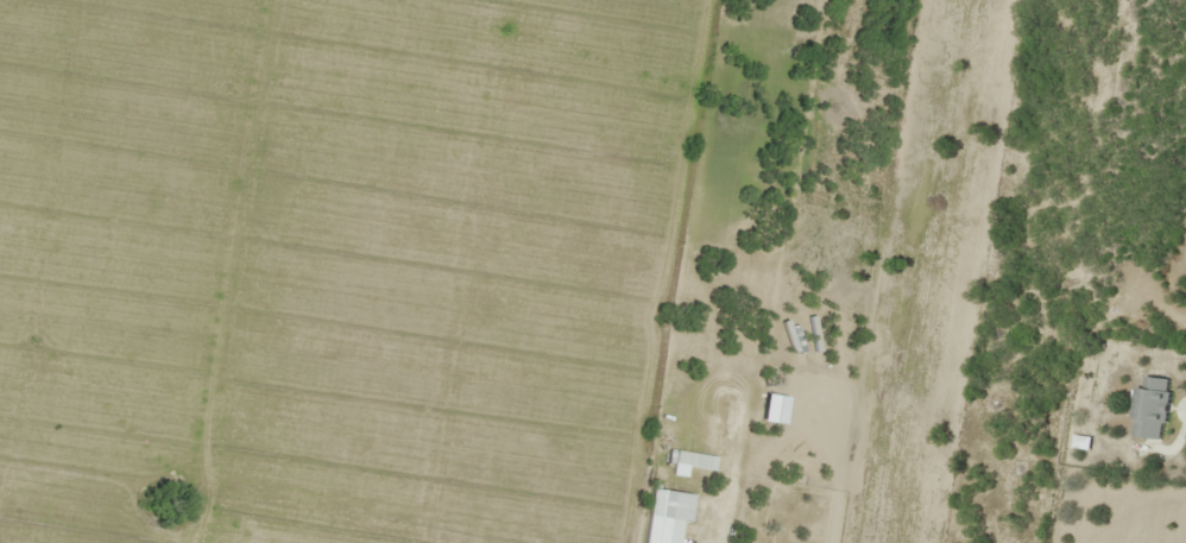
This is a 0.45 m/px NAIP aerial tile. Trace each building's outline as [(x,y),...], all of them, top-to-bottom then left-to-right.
[(1134,386),(1128,435),(1161,439),(1169,379),(1140,375),(1139,386),(1134,386)] [(694,467),(696,453),(668,449),(666,463),(694,467)] [(645,514),(641,542),(676,542),(680,519),(645,514)]
